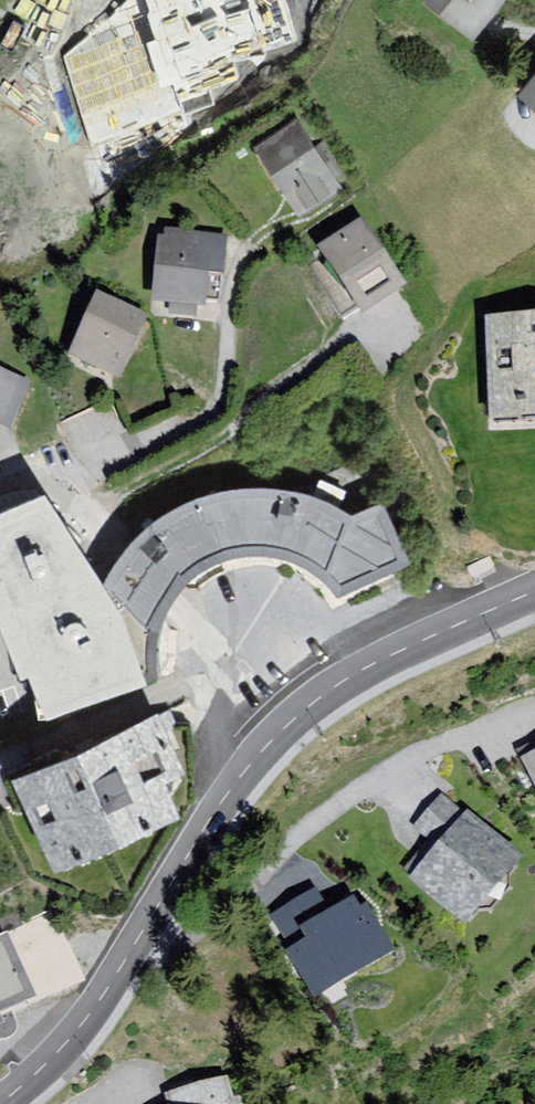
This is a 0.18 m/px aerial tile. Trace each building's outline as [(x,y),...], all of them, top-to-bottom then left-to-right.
[(520,1),(519,0),(434,0),(482,43),(520,1)] [(296,221),(344,193),(300,117),(252,145),(296,221)] [(352,331),(415,295),(374,222),(311,258),(352,331)] [(211,318),(218,239),(163,234),(156,313),(211,318)] [(126,391),(155,321),(101,299),(72,369),(126,391)] [(487,320),(491,432),(534,430),(534,319),(487,320)] [(37,387),(0,375),(0,430),(20,437),(37,387)] [(338,587),(409,556),(381,494),(354,508),(316,490),(273,479),(227,481),(185,494),(150,514),(119,547),(104,573),(44,482),(0,499),(0,610),(20,661),(29,658),(46,704),(160,668),(157,635),(168,602),(193,568),(225,553),(260,548),(293,555),(324,574),(338,587)] [(192,772),(167,714),(26,776),(66,868),(193,812),(177,778),(192,772)] [(534,880),(534,861),(478,817),(424,887),(490,938),(534,880)] [(92,987),(56,909),(0,935),(0,950),(1,952),(0,952),(0,1043),(20,1034),(15,1023),(92,987)] [(410,962),(386,917),(304,961),(329,1005),(410,962)] [(257,1078),(180,1099),(182,1103),(264,1103),(257,1078)]
